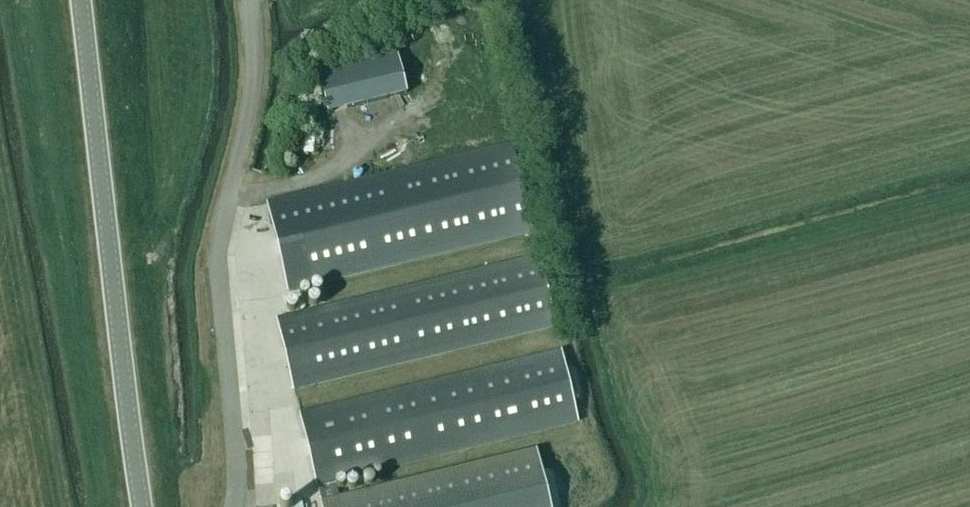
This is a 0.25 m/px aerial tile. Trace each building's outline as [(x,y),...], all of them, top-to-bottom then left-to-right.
[(397,56),(319,75),(328,113),(407,94),(397,56)] [(512,145),(268,204),(289,292),(533,233),(512,145)] [(278,319),(295,391),(555,328),(538,256),(278,319)] [(301,415),(317,485),(578,422),(561,352),(301,415)] [(536,453),(339,500),(337,489),(319,493),(322,506),(548,506),(536,453)] [(548,466),(559,505),(565,503),(554,464),(548,466)]
